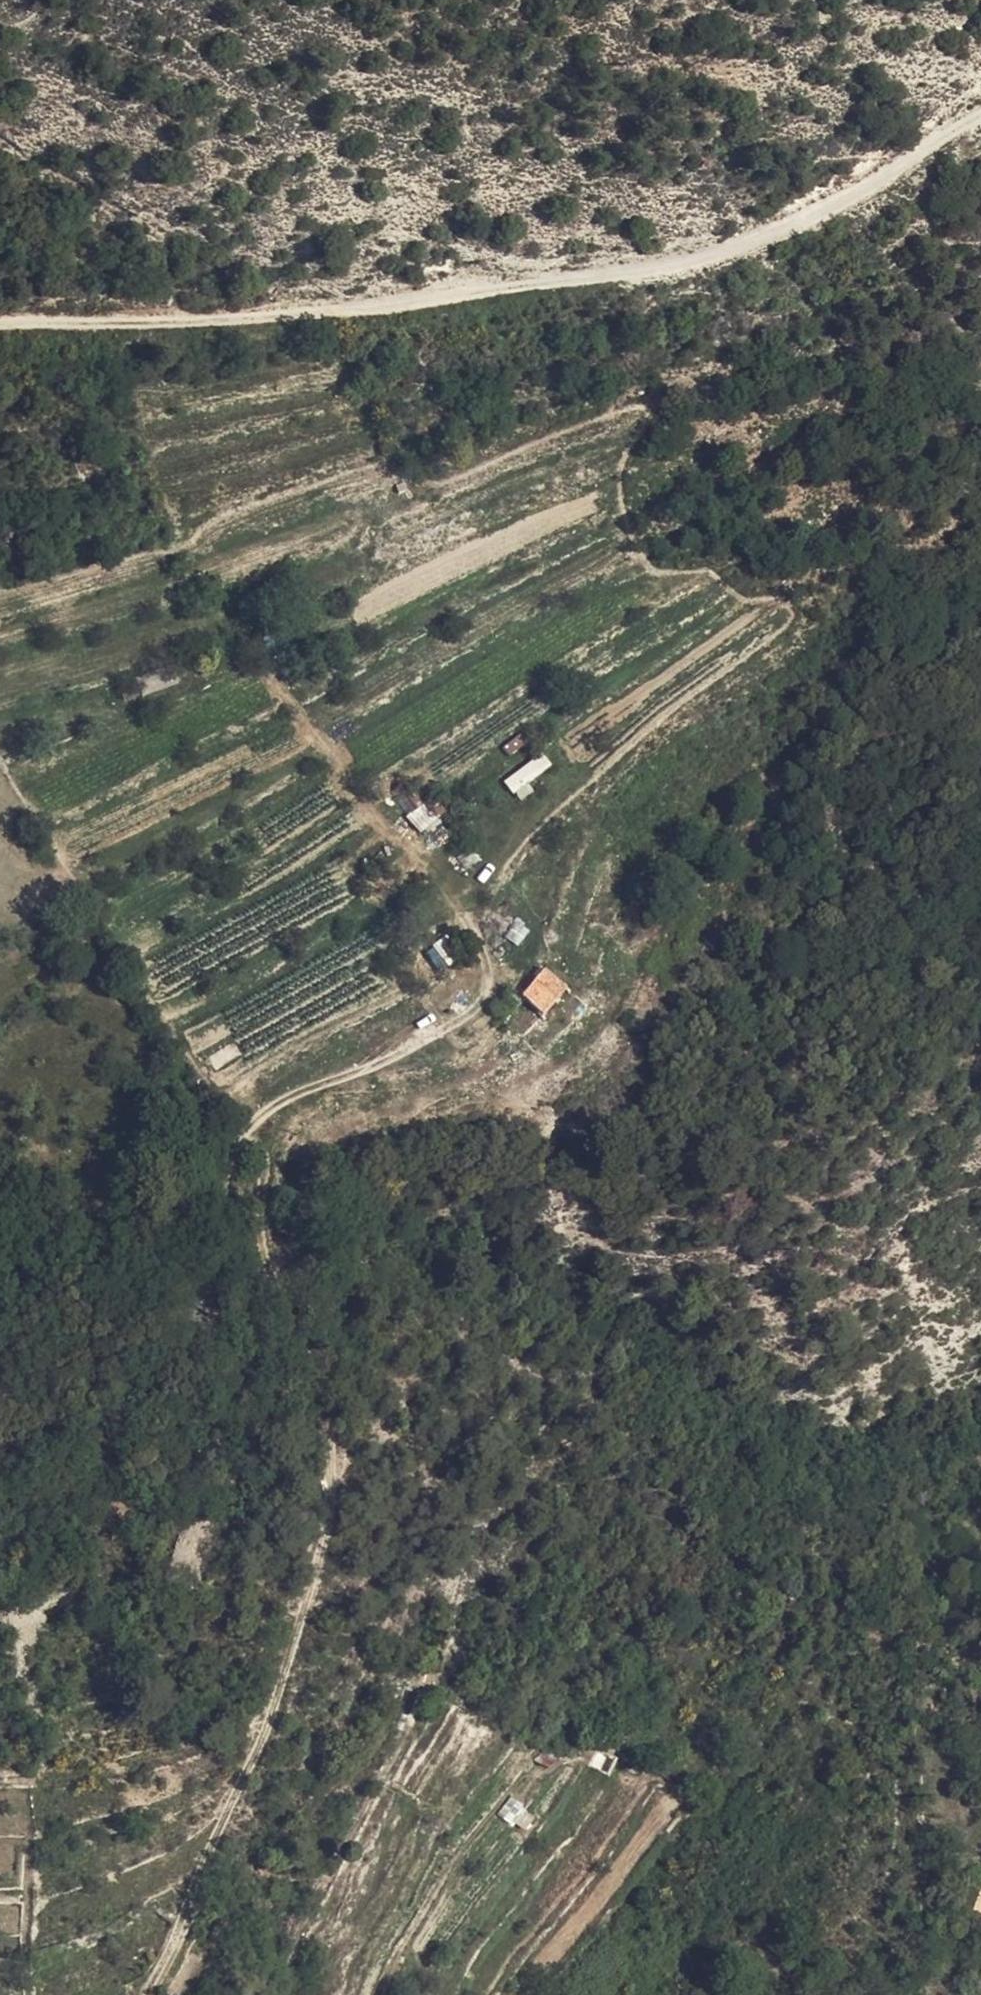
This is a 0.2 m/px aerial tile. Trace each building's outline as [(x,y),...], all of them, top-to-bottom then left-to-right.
[(541,751),(504,781),(514,793),(551,764),(541,751)] [(418,831),(436,821),(424,802),(407,813),(418,831)] [(545,1013),(557,1000),(534,981),(509,1010),(527,1030),(545,1013)] [(579,1020),(557,1000),(545,1013),(567,1031),(579,1020)] [(498,1819),(528,1828),(534,1809),(503,1800),(498,1819)] [(970,1899),(961,1924),(977,1929),(980,1919),(980,1903),(970,1899)]
